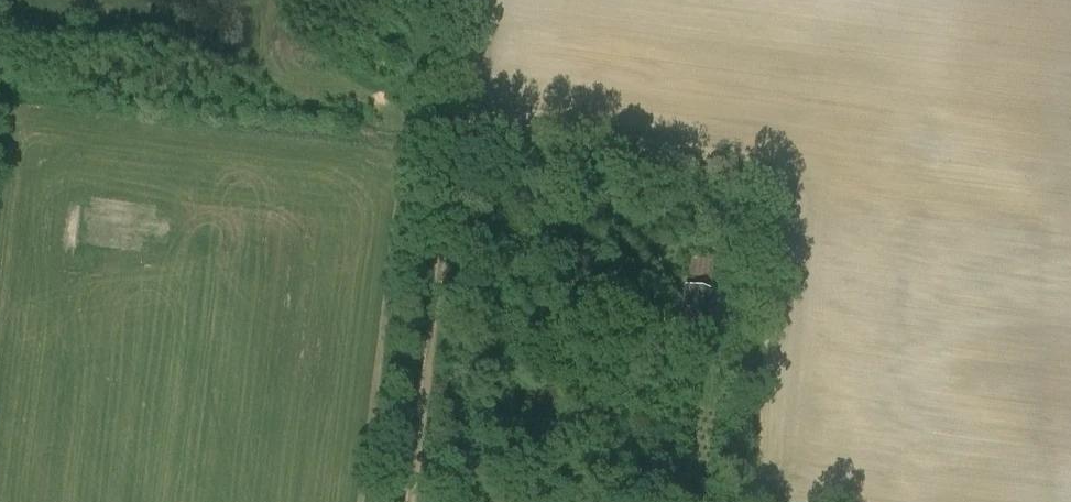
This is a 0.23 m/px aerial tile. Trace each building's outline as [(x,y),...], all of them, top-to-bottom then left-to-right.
[(711,327),(713,286),(680,285),(678,326),(711,327)]
